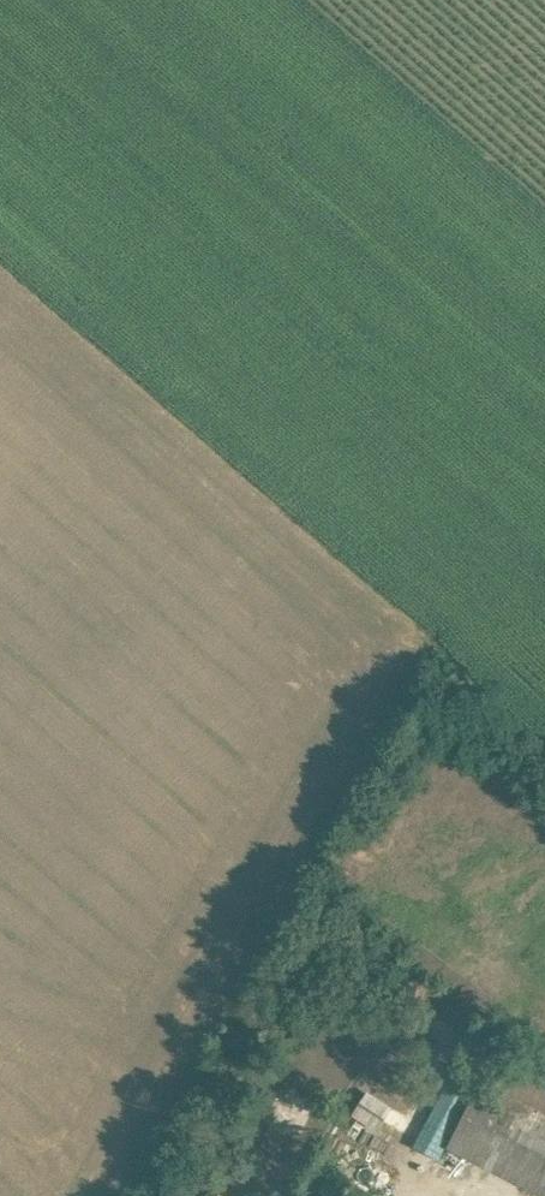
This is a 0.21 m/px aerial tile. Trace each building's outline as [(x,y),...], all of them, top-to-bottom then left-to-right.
[(481,1084),(449,1147),(544,1195),(544,1116),(481,1084)]
